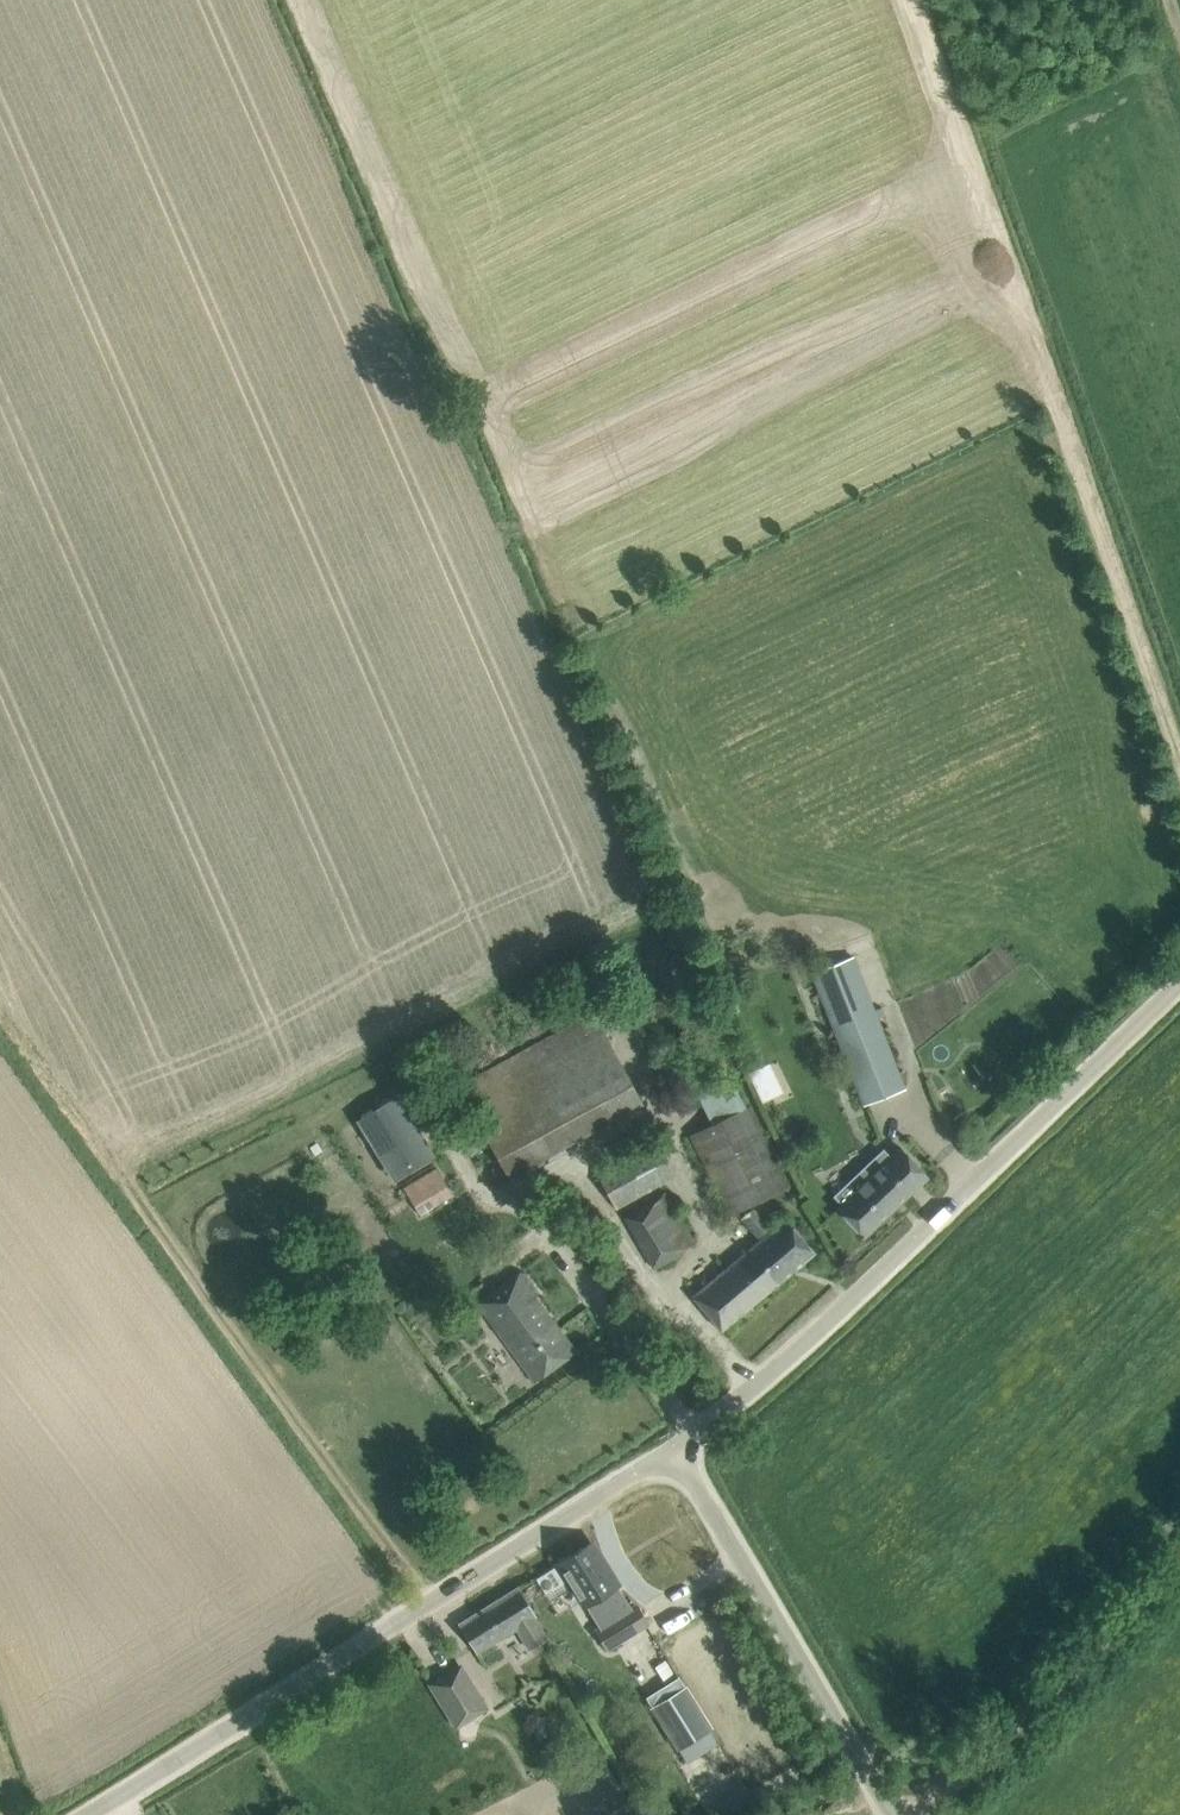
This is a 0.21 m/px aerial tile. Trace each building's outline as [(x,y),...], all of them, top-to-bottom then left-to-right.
[(856,1082),(865,1104),(904,1088),(895,1066),(852,956),(813,971),(856,1082)] [(593,1012),(514,1055),(552,1125),(631,1082),(593,1012)] [(514,1055),(459,1085),(510,1178),(564,1148),(564,1147),(552,1125),(514,1055)] [(763,1100),(784,1090),(770,1058),(748,1068),(763,1100)] [(645,1083),(644,1104),(662,1105),(663,1084),(645,1083)] [(365,1116),(355,1123),(392,1183),(433,1158),(432,1156),(395,1097),(365,1116)] [(789,1186),(751,1105),(690,1135),(729,1215),(789,1186)] [(597,1174),(616,1208),(676,1175),(657,1140),(597,1174)] [(839,1208),(865,1236),(928,1176),(902,1148),(839,1208)] [(401,1185),(420,1216),(454,1196),(435,1164),(401,1185)] [(681,1254),(679,1252),(694,1244),(664,1192),(623,1215),(655,1268),(681,1254)] [(760,1240),(693,1297),(721,1330),(814,1252),(786,1219),(772,1230),(754,1208),(742,1218),(760,1240)] [(496,1327),(534,1380),(575,1350),(534,1294),(539,1291),(526,1273),(521,1276),(517,1271),(505,1280),(504,1279),(475,1301),(495,1328),(496,1327)] [(596,1629),(608,1648),(647,1624),(636,1605),(631,1608),(617,1585),(591,1542),(559,1562),(571,1582),(599,1627),(596,1629)] [(461,1626),(478,1653),(515,1630),(528,1651),(549,1638),(517,1588),(459,1625),(460,1626),(461,1626)] [(432,1684),(457,1726),(485,1708),(460,1667),(432,1684)] [(678,1749),(682,1757),(716,1736),(679,1676),(646,1697),(651,1706),(649,1707),(676,1750),(678,1749)]
